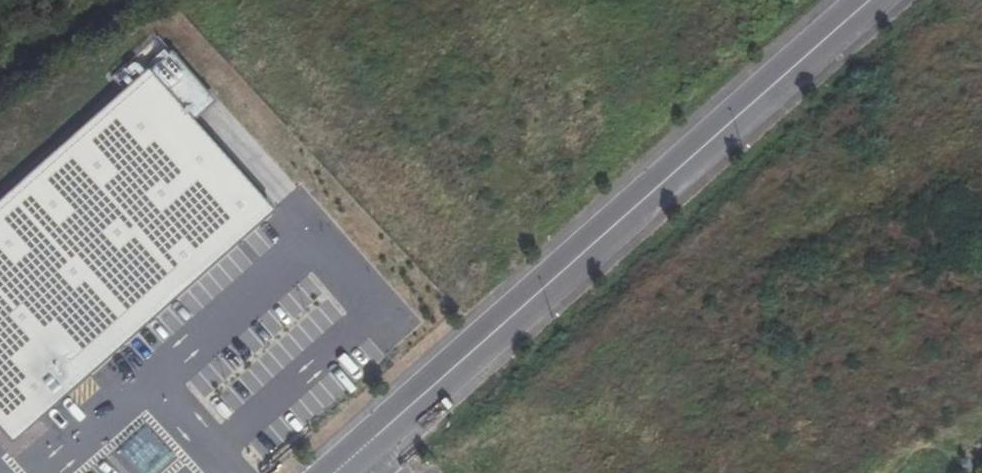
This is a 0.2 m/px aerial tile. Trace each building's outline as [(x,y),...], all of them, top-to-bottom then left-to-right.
[(18,452),(283,219),(151,69),(0,201),(0,432),(18,452)]
